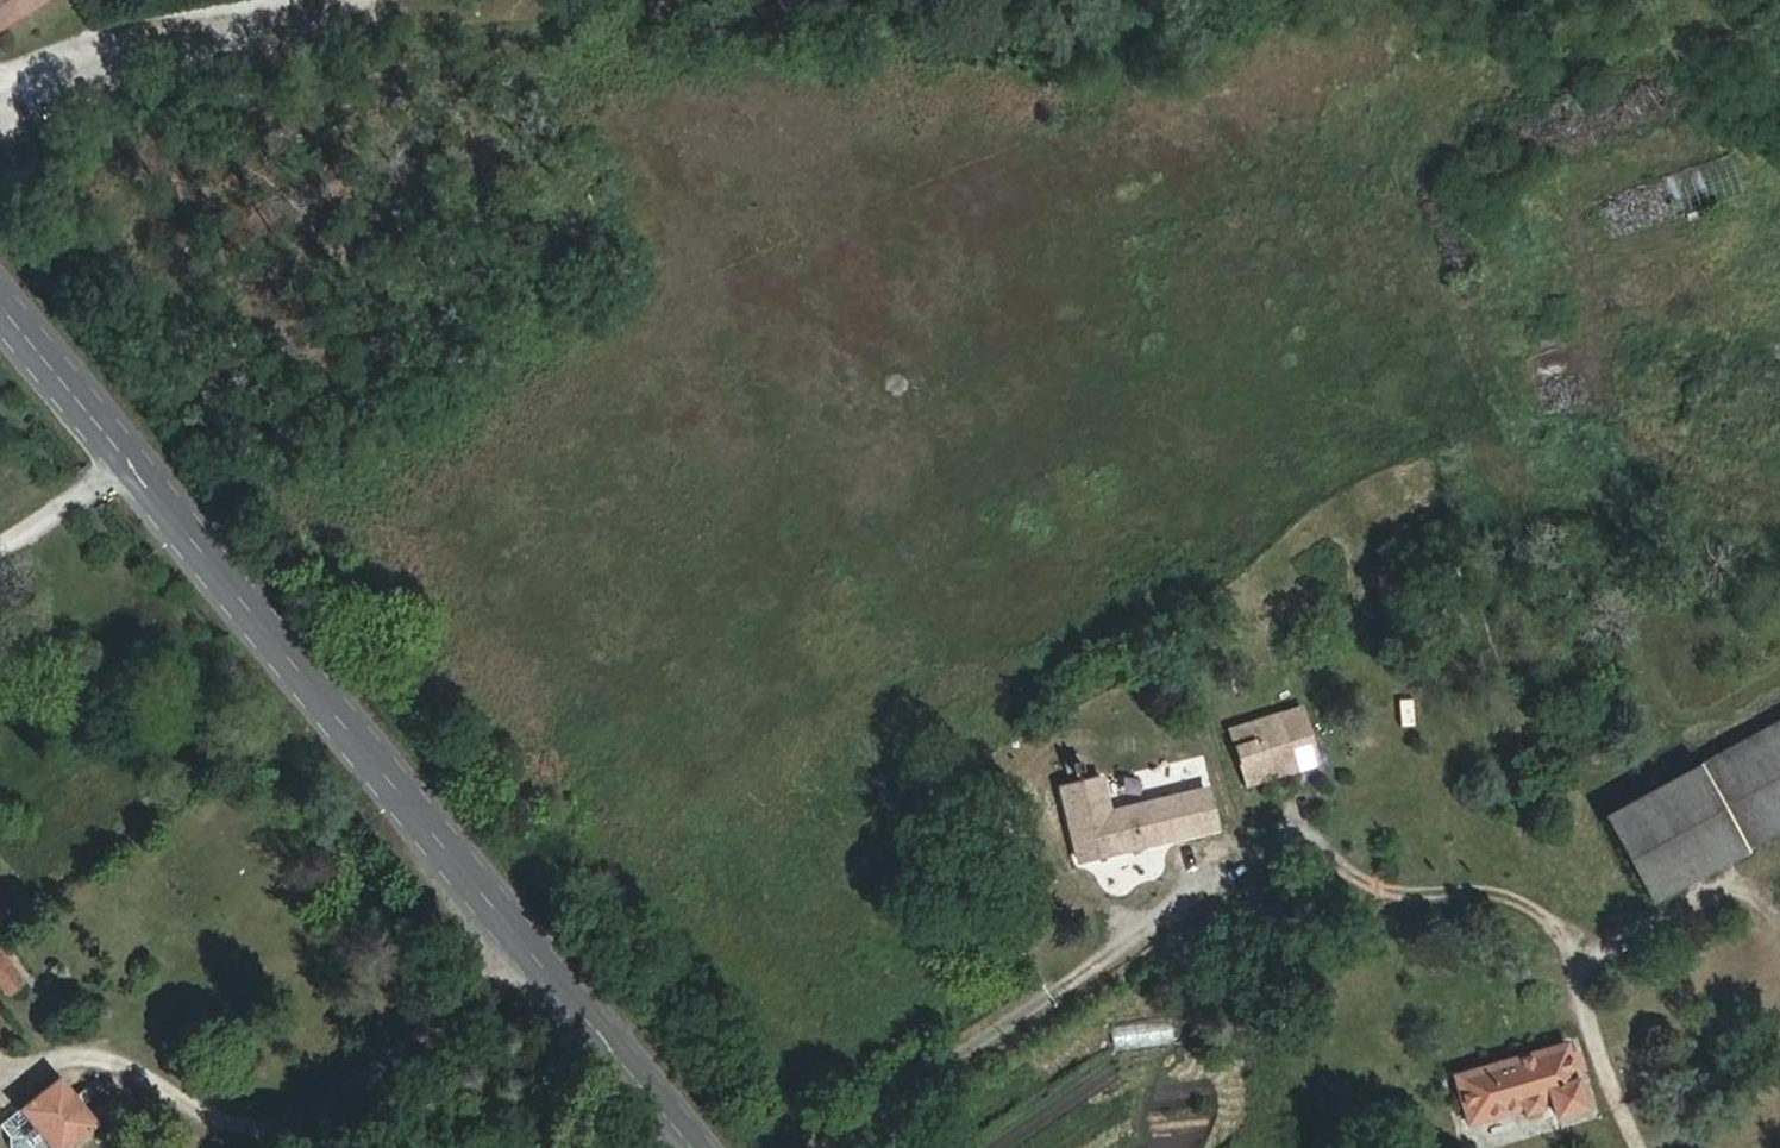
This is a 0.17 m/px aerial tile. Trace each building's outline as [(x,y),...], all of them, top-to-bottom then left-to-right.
[(46,0),(0,0),(0,29),(46,0)] [(1298,705),(1222,725),(1239,787),(1315,767),(1298,705)] [(1608,817),(1653,899),(1779,829),(1779,724),(1608,817)] [(1079,862),(1216,828),(1206,789),(1109,813),(1101,778),(1061,788),(1079,862)] [(0,952),(0,982),(9,993),(24,982),(0,952)] [(1583,1108),(1565,1045),(1456,1076),(1469,1123),(1551,1099),(1556,1115),(1583,1108)] [(59,1078),(21,1109),(53,1147),(67,1147),(96,1124),(59,1078)] [(21,1109),(11,1118),(23,1132),(24,1135),(25,1138),(27,1141),(29,1143),(31,1145),(34,1147),(36,1147),(53,1147),(21,1109)]
